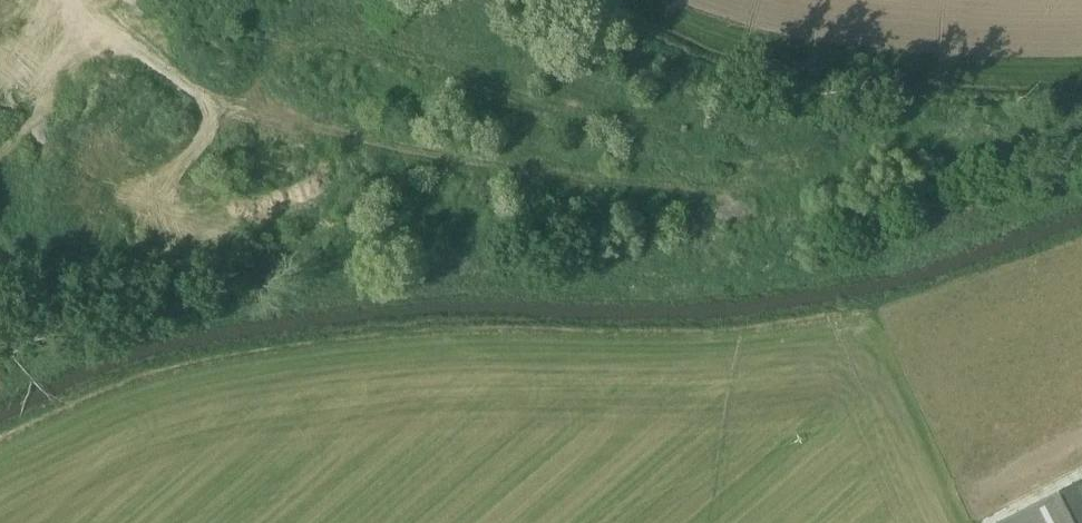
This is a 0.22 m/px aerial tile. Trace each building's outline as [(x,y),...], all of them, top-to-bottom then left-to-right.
[(1003,522),(1081,522),(1081,482),(1003,522)]
